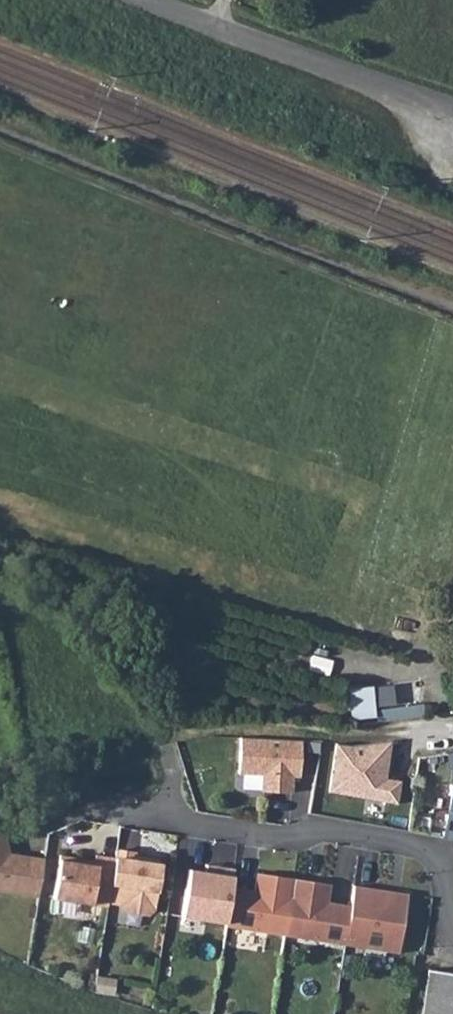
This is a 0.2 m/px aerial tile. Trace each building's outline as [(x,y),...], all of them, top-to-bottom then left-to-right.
[(351,687),(355,720),(419,713),(418,704),(397,706),(394,683),(351,687)] [(301,740),(239,736),(238,772),(261,774),(260,790),(291,791),(292,775),(299,775),(301,740)] [(335,746),(329,794),(398,806),(402,782),(387,779),(390,741),(335,746)] [(450,785),(441,835),(452,838),(452,785),(450,785)] [(0,830),(0,887),(37,893),(43,855),(7,849),(3,829),(0,830)] [(132,850),(115,848),(113,855),(107,898),(121,900),(121,902),(125,907),(145,911),(151,907),(158,862),(155,858),(132,854),(132,850)] [(107,898),(113,855),(94,852),(93,858),(59,852),(52,895),(106,904),(107,898)] [(180,914),(225,921),(230,885),(233,867),(217,865),(216,872),(205,870),(188,867),(180,914)] [(225,921),(224,924),(283,933),(292,877),(256,871),(253,889),(230,885),(225,921)] [(329,883),(292,877),(283,933),(343,943),(349,904),(326,901),(329,883)] [(353,884),(349,904),(343,943),(397,952),(406,893),(353,884)] [(430,970),(424,1013),(452,1013),(452,973),(430,970)]
